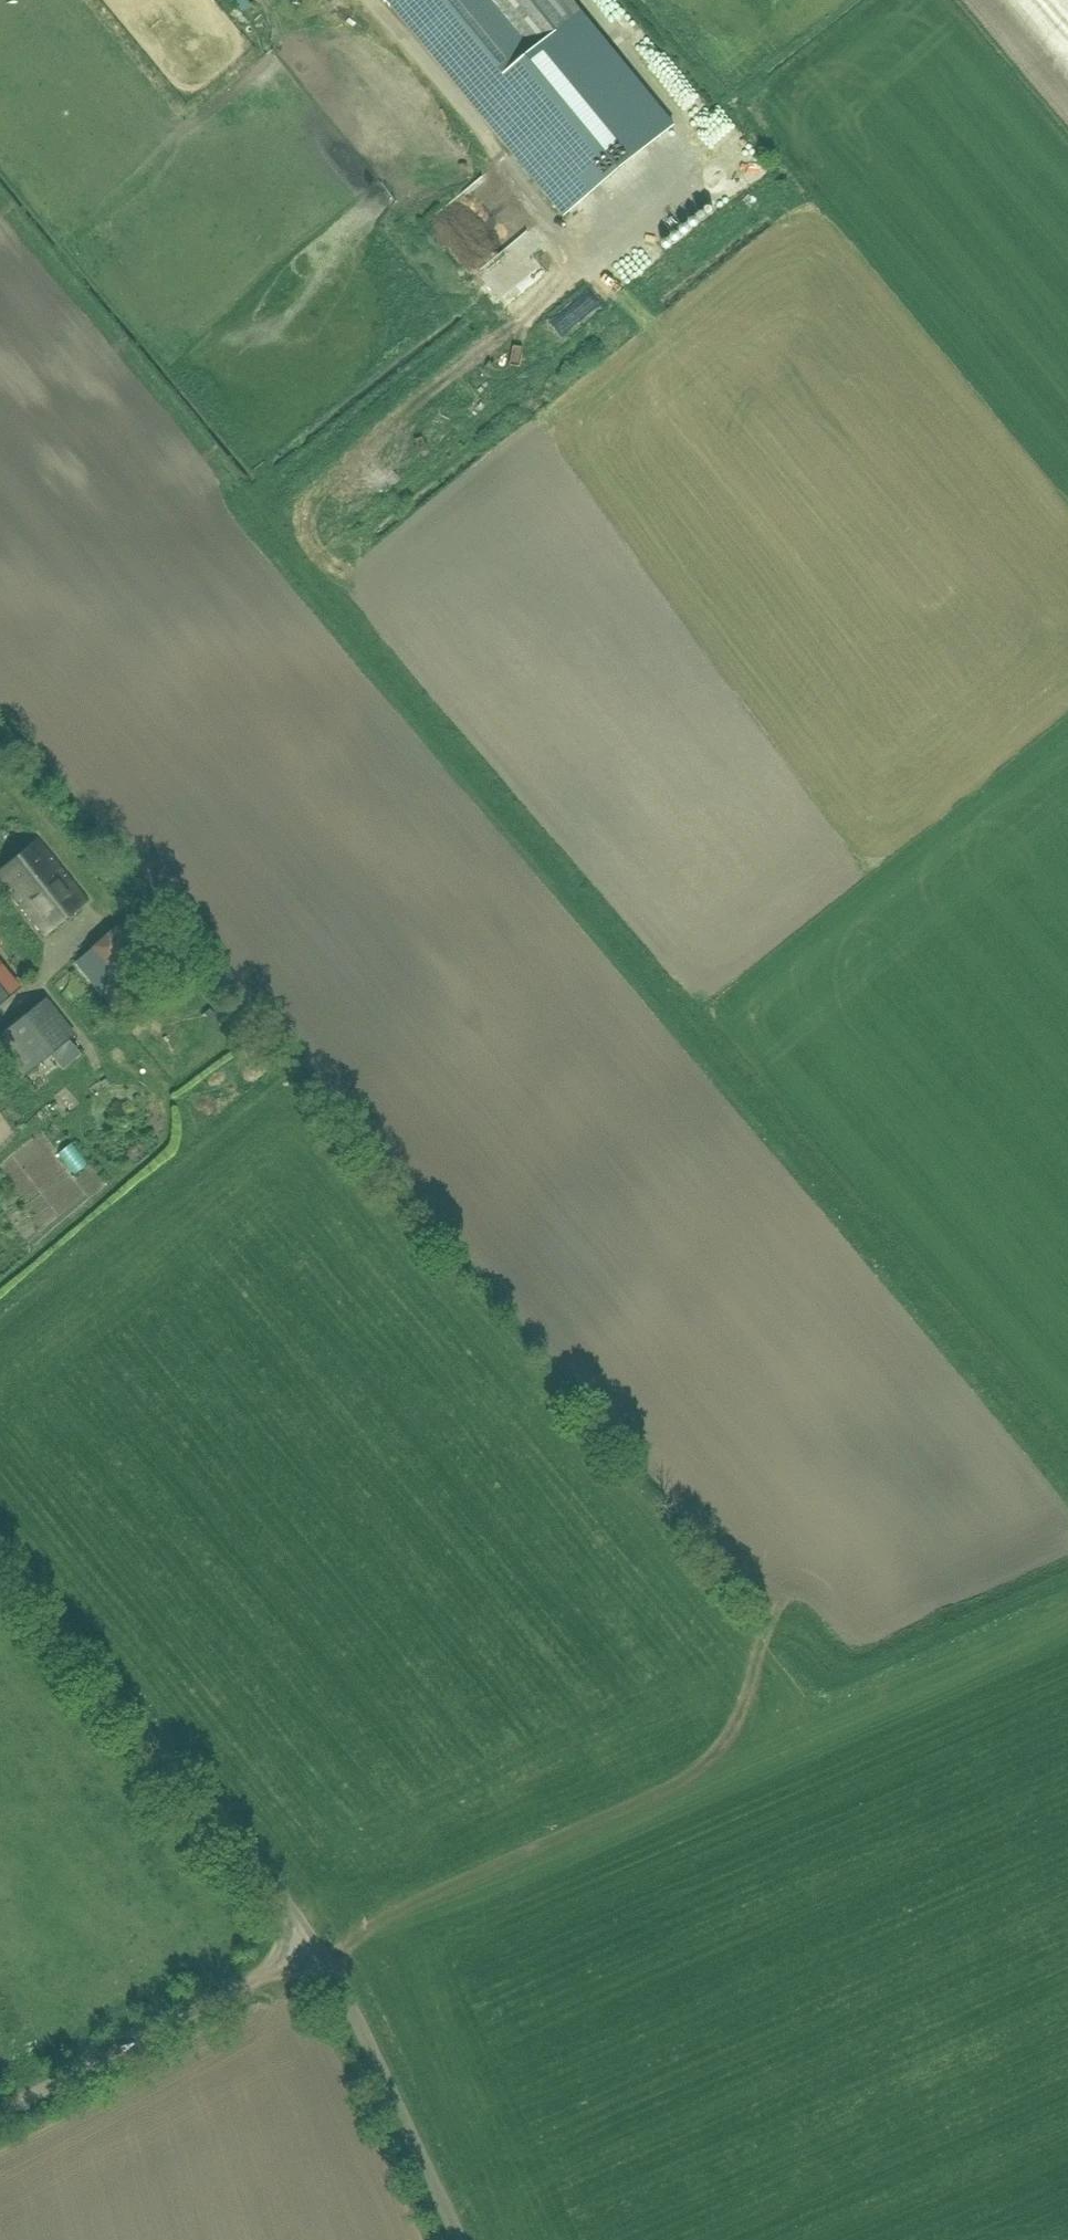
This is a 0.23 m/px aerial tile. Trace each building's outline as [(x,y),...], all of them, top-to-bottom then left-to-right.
[(571,0),(393,0),(568,213),(674,126),(571,0)] [(695,79),(674,95),(686,110),(706,95),(695,79)] [(759,193),(779,176),(772,168),(752,185),(759,193)] [(477,178),(463,186),(471,200),(485,192),(477,178)] [(85,902),(37,841),(0,870),(0,880),(44,935),(85,902)] [(153,954),(124,920),(72,965),(100,998),(153,954)] [(16,988),(0,967),(0,1001),(16,988)] [(74,1036),(44,999),(0,1034),(0,1048),(23,1076),(74,1036)]
